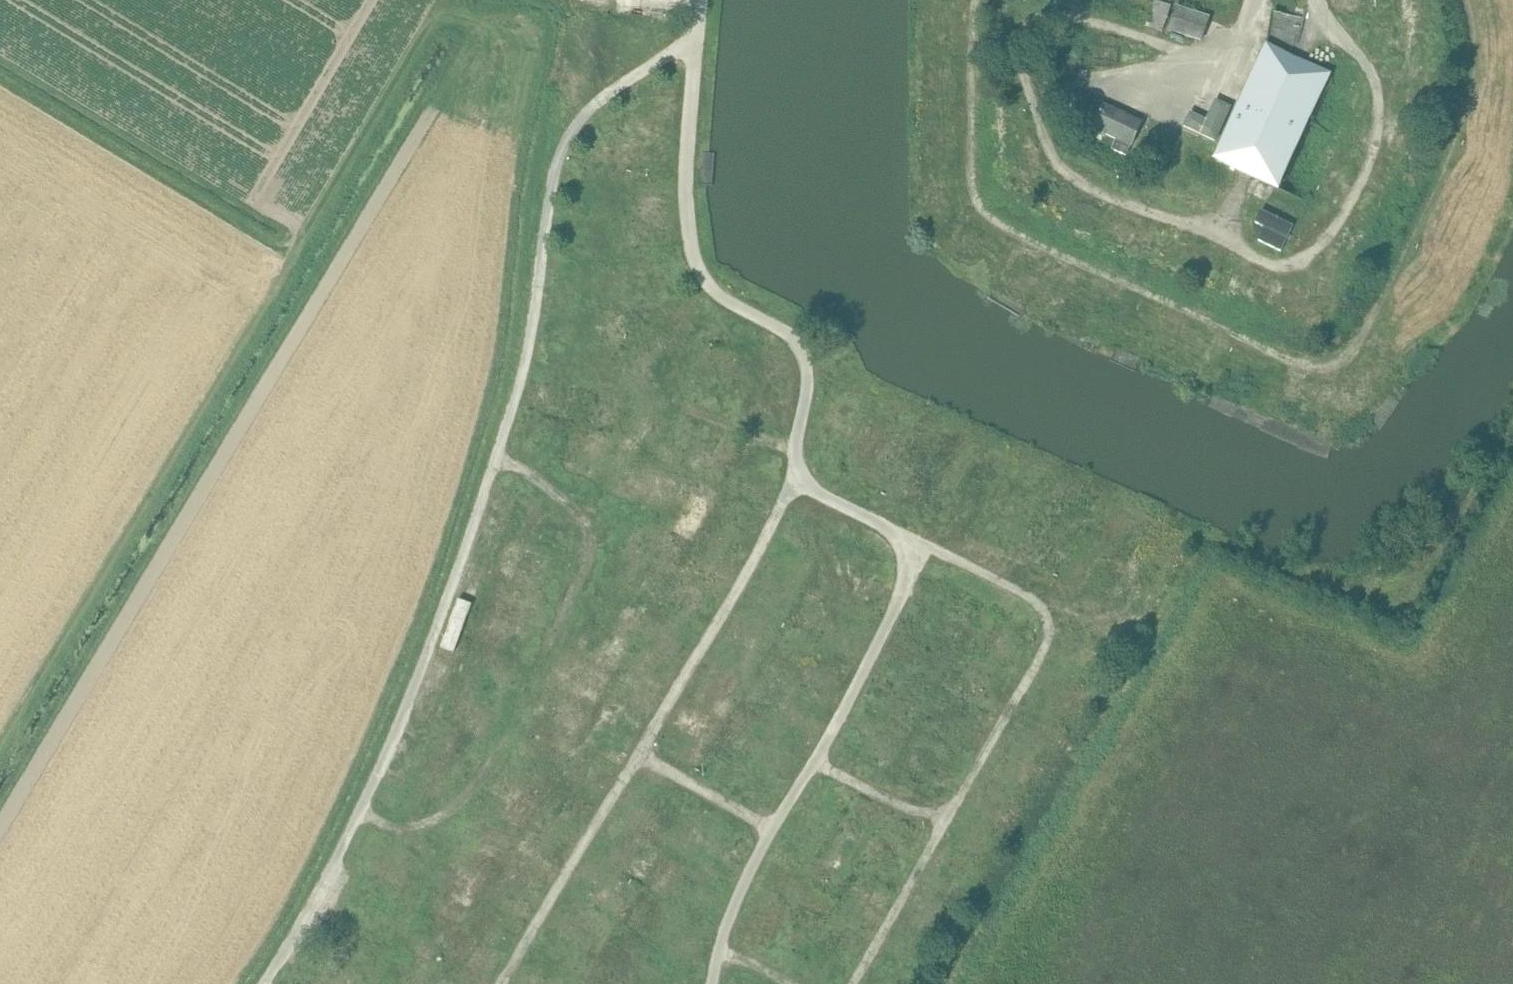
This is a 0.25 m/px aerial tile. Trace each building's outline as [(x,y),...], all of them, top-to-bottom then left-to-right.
[(1172,6),(1156,0),(1155,0),(1147,23),(1147,26),(1164,31),(1165,27),(1172,6)] [(1202,42),(1211,17),(1177,6),(1169,31),(1202,42)] [(1276,191),(1320,98),(1329,79),(1329,78),(1328,77),(1328,76),(1327,76),(1269,49),(1268,49),(1267,49),(1266,49),(1266,50),(1216,159),(1216,161),(1216,162),(1217,163),(1276,191)] [(1065,113),(1075,117),(1087,123),(1097,100),(1075,90),(1068,106),(1065,113)] [(1126,157),(1142,123),(1105,106),(1091,136),(1102,141),(1104,135),(1116,140),(1112,150),(1126,157)] [(957,108),(942,109),(942,121),(958,121),(957,108)] [(1282,222),(1305,233),(1312,219),(1322,223),(1329,210),(1286,189),(1278,205),(1288,209),(1282,222)] [(1293,229),(1260,213),(1254,225),(1263,230),(1257,243),(1281,255),(1293,229)] [(1447,240),(1449,228),(1436,226),(1434,238),(1447,240)] [(1076,319),(1082,306),(1069,300),(1063,312),(1076,319)] [(601,393),(600,403),(619,406),(620,395),(601,393)] [(763,426),(757,440),(770,445),(776,431),(763,426)] [(583,437),(579,451),(592,454),(595,441),(583,437)] [(989,458),(1000,464),(1006,451),(995,446),(989,458)] [(665,470),(668,458),(654,456),(652,468),(665,470)] [(809,556),(816,545),(804,537),(797,549),(809,556)] [(1050,554),(1043,567),(1056,574),(1064,561),(1050,554)] [(623,598),(634,604),(641,593),(629,586),(623,598)] [(1142,597),(1135,608),(1147,615),(1154,604),(1142,597)] [(1137,615),(1131,625),(1141,630),(1146,621),(1137,615)] [(593,634),(606,637),(609,625),(596,622),(593,634)] [(771,643),(776,630),(764,625),(759,639),(771,643)] [(517,657),(522,646),(508,641),(504,652),(517,657)] [(641,657),(653,663),(659,652),(647,646),(641,657)] [(1086,695),(1092,683),(1079,677),(1073,689),(1086,695)] [(714,718),(708,730),(720,735),(725,724),(714,718)] [(553,803),(565,807),(570,794),(558,789),(553,803)] [(1015,791),(1009,801),(1022,809),(1029,799),(1015,791)] [(655,810),(657,795),(642,792),(640,807),(655,810)] [(983,832),(994,837),(1000,824),(989,819),(983,832)] [(626,844),(638,851),(646,838),(633,831),(626,844)] [(779,885),(784,873),(771,868),(766,881),(779,885)] [(473,883),(484,889),(491,877),(480,871),(473,883)] [(434,978),(437,965),(425,962),(422,976),(434,978)] [(428,981),(408,970),(401,983),(426,983),(428,981)] [(660,973),(654,983),(679,983),(660,973)]
